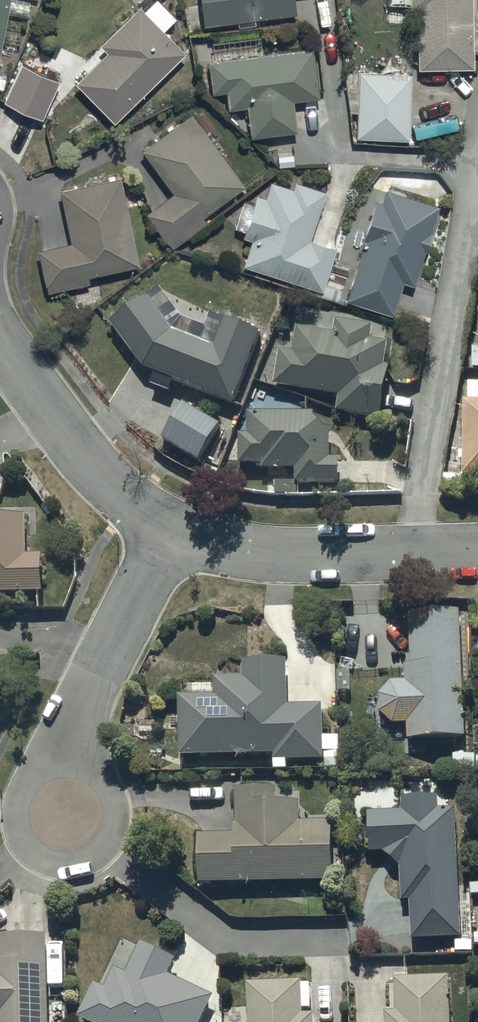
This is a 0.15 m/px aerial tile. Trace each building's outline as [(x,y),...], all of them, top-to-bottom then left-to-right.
[(8,15),(26,19),(29,0),(0,0),(0,59),(8,15)] [(99,42),(107,51),(74,80),(111,120),(186,53),(164,29),(176,18),(160,0),(155,0),(145,10),(140,5),(99,42)] [(204,23),(237,20),(238,26),(256,24),(255,18),(287,14),(286,0),(201,0),(204,23)] [(404,10),(408,10),(410,70),(468,69),(466,0),(404,0),(404,10)] [(306,49),(207,61),(210,93),(219,92),(221,111),(240,109),(244,137),(290,131),(286,101),(312,98),(306,49)] [(58,78),(21,62),(4,102),(41,118),(58,78)] [(351,115),(350,138),(403,141),(407,77),(340,73),(344,114),(351,115)] [(187,115),(136,153),(164,191),(137,211),(165,248),(202,221),(197,215),(238,184),(187,115)] [(113,176),(58,188),(70,241),(38,248),(48,293),(89,284),(87,273),(133,263),(113,176)] [(286,190),(265,183),(260,199),(248,195),(235,238),(244,241),(236,269),(315,293),(329,248),(304,241),(319,193),(288,183),(286,190)] [(431,206),(380,190),(376,203),(370,201),(338,301),(385,316),(395,285),(405,288),(431,206)] [(477,294),(477,348),(468,348),(469,369),(477,369),(477,294)] [(214,351),(173,336),(147,303),(110,332),(138,367),(157,380),(237,410),(265,337),(225,322),(214,351)] [(328,336),(292,331),(289,354),(272,352),(267,391),(332,400),(330,416),(376,422),(383,370),(378,369),(381,346),(365,344),(367,328),(330,323),(328,336)] [(463,385),(462,405),(457,405),(455,481),(477,482),(477,386),(463,385)] [(214,427),(179,406),(157,442),(192,463),(214,427)] [(312,408),(246,408),(246,431),(237,431),(237,462),(259,462),(259,467),(293,467),(293,480),(274,480),(274,491),(296,491),(295,486),(338,485),(337,454),(329,454),(328,425),(323,425),(312,413),(312,408)] [(0,519),(0,595),(43,594),(42,556),(26,557),(25,519),(0,519)] [(372,715),(377,720),(378,736),(387,745),(460,741),(454,614),(402,617),(404,667),(398,667),(398,685),(383,685),(371,698),(372,715)] [(317,763),(315,707),(282,709),(279,664),(237,666),(238,679),(213,681),(214,697),(179,699),(180,758),(274,758),(274,761),(287,760),(288,765),(317,763)] [(235,837),(198,836),(199,884),(333,883),(332,825),(299,824),(300,804),(277,803),(277,791),(236,790),(235,837)] [(432,801),(395,801),(394,816),(360,815),(358,855),(377,855),(377,856),(378,856),(378,857),(379,858),(380,859),(380,860),(381,860),(381,861),(382,861),(382,862),(383,862),(383,863),(384,864),(385,864),(385,865),(386,865),(386,866),(387,866),(387,867),(388,867),(389,868),(390,869),(391,870),(392,870),(392,871),(393,871),(394,905),(403,904),(404,943),(455,941),(454,909),(462,909),(461,886),(451,886),(450,858),(456,858),(455,837),(451,837),(451,811),(432,811),(432,801)] [(46,937),(0,937),(0,1021),(48,1021),(46,937)] [(139,939),(123,970),(113,965),(103,985),(92,980),(75,1015),(91,1021),(198,1021),(211,994),(165,972),(173,955),(139,939)] [(444,980),(389,981),(389,1014),(378,1014),(378,1021),(445,1021),(444,980)] [(307,1016),(297,1016),(297,1011),(306,1011),(306,986),(240,987),(241,1021),(307,1021),(307,1016)]
